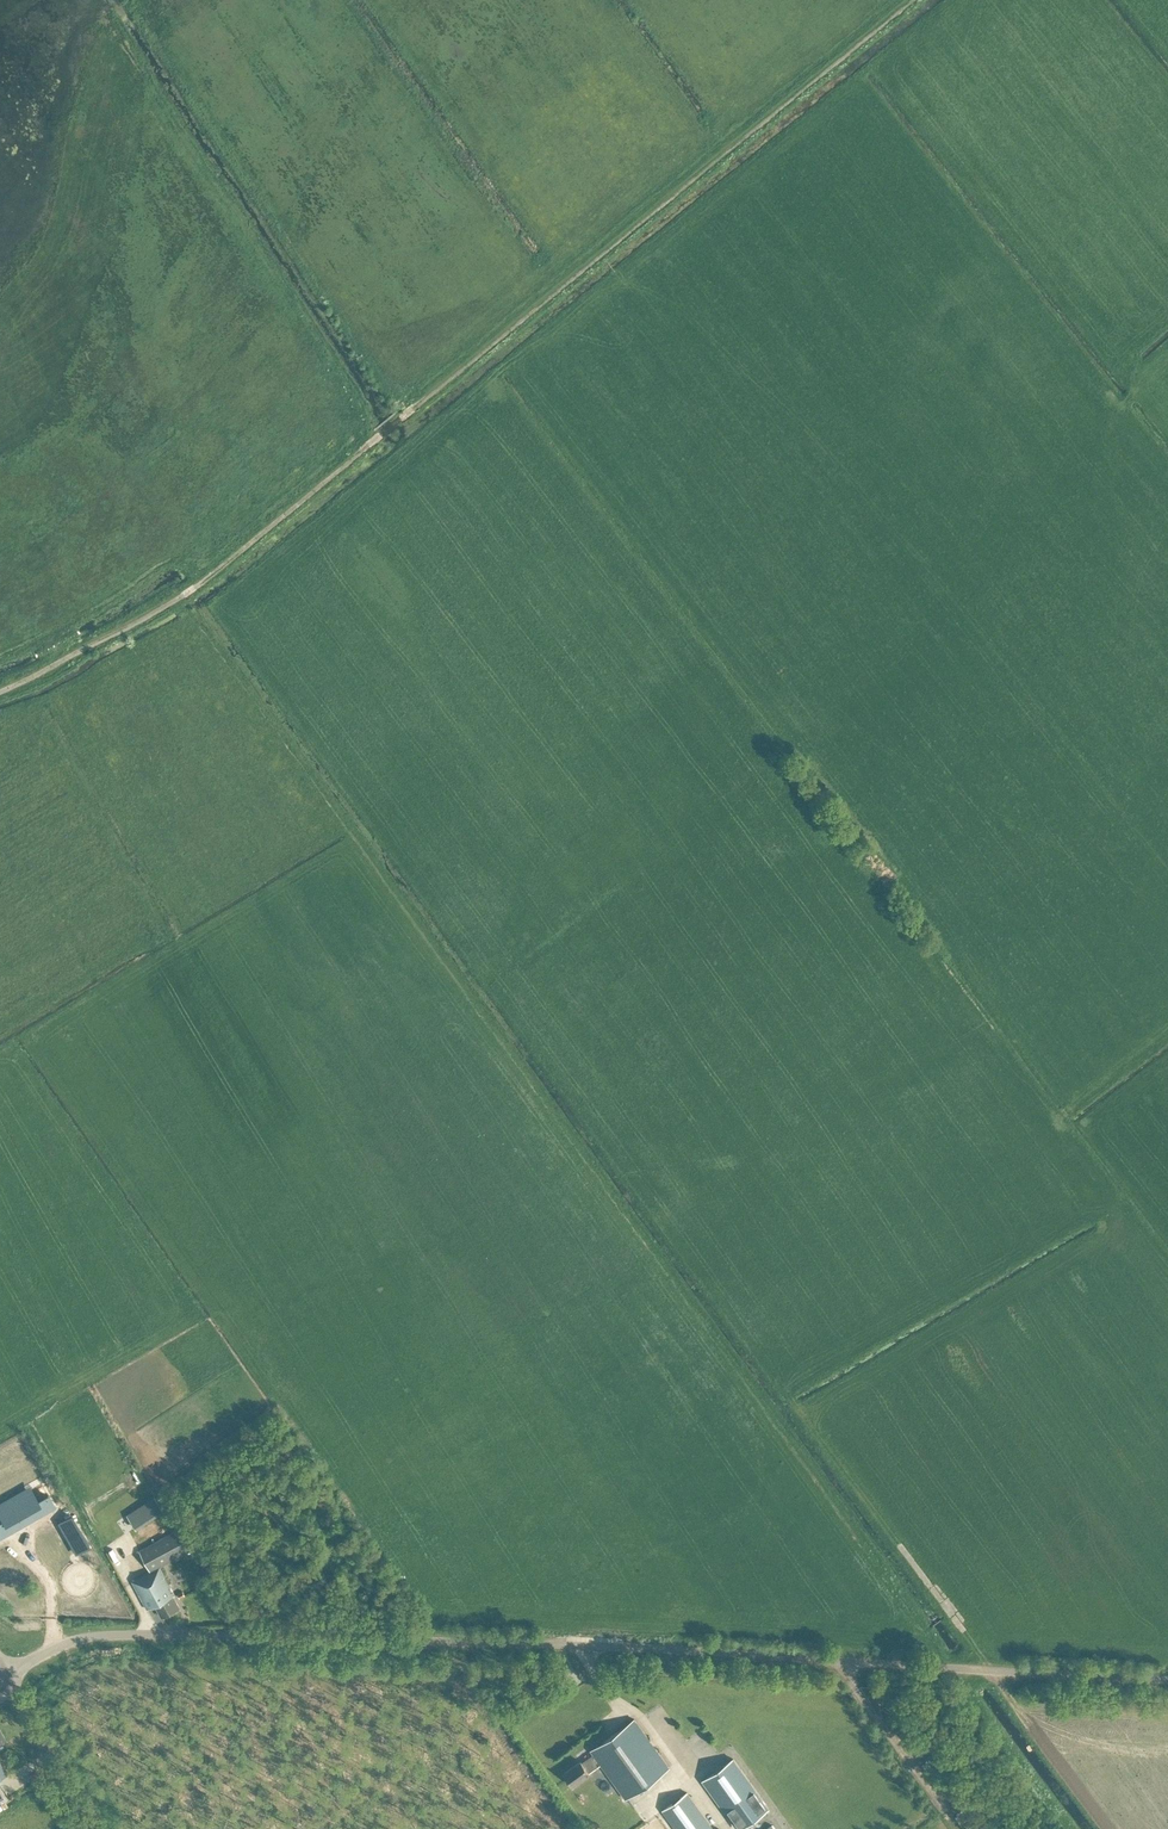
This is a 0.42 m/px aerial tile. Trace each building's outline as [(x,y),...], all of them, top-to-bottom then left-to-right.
[(48,1494),(38,1500),(35,1501),(28,1490),(0,1506),(0,1510),(5,1519),(11,1531),(54,1506),(48,1494)] [(136,1529),(164,1510),(155,1495),(126,1514),(136,1529)] [(67,1537),(80,1530),(71,1515),(58,1522),(67,1537)] [(179,1606),(172,1595),(174,1593),(159,1566),(191,1549),(180,1529),(140,1550),(150,1571),(132,1581),(147,1608),(155,1604),(162,1615),(179,1606)] [(669,1766),(634,1719),(591,1750),(593,1753),(582,1762),(581,1760),(564,1772),(573,1785),(590,1773),(589,1772),(600,1763),(625,1798),(669,1766)] [(732,1758),(701,1780),(736,1828),(767,1806),(732,1758)] [(687,1792),(662,1810),(663,1810),(636,1828),(714,1828),(687,1792)]
